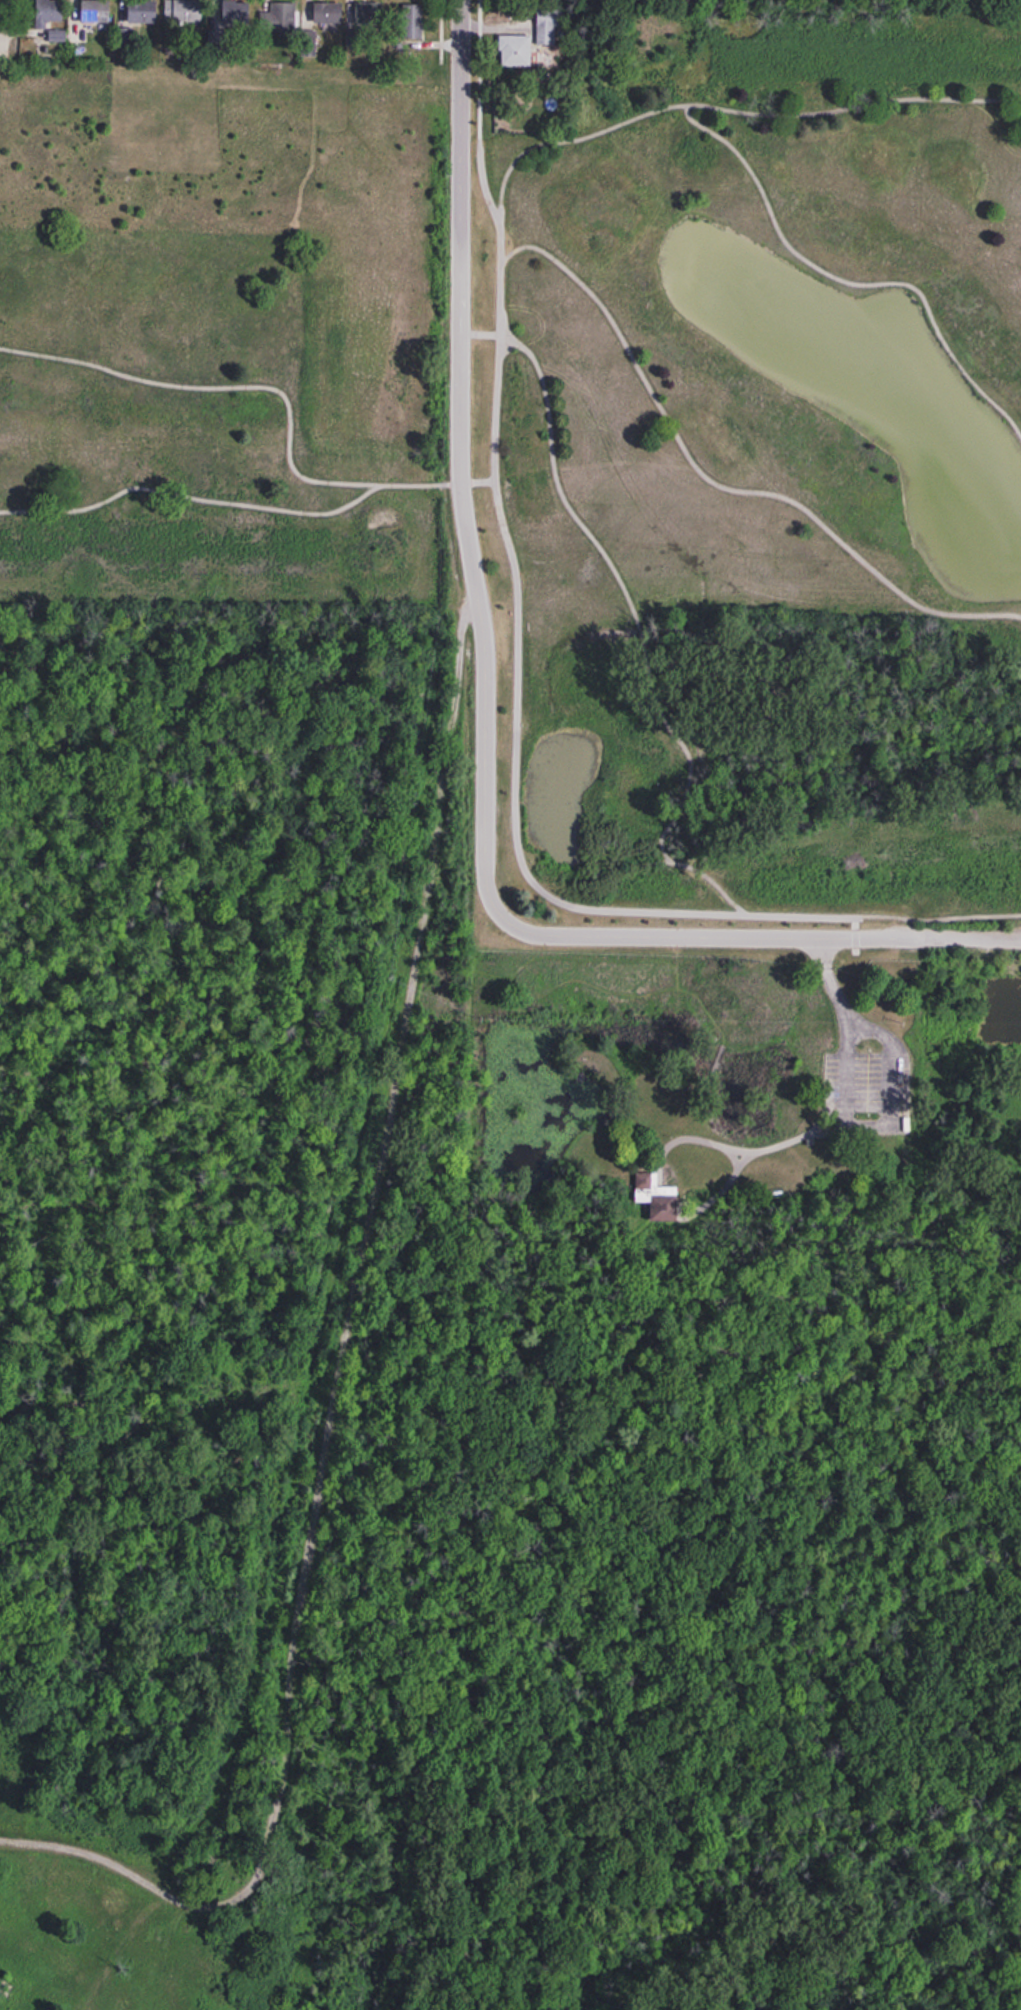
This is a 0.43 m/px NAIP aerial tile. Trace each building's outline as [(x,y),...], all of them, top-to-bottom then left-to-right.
[(31,29),(48,29),(48,22),(64,22),(64,0),(31,0),(31,29)] [(111,23),(111,0),(82,0),(82,24),(70,24),(70,42),(89,42),(89,23),(111,23)] [(165,23),(203,23),(203,0),(165,0),(165,23)] [(223,22),(251,22),(251,0),(223,0),(223,22)] [(128,23),(157,23),(157,2),(128,2),(128,23)] [(270,12),(261,12),(261,31),(296,31),(296,2),(270,2),(270,12)] [(344,24),(344,2),(315,2),(315,24),(344,24)] [(385,2),(355,2),(355,29),(385,29),(385,2)] [(424,39),(424,3),(405,3),(405,39),(424,39)] [(566,10),(538,10),(538,45),(558,45),(558,27),(566,27),(566,10)] [(533,36),(501,36),(501,66),(533,66),(533,36)] [(636,1172),(655,1173),(655,1187),(674,1189),(674,1195),(673,1210),(651,1208),(647,1200),(634,1200),(636,1172)]
